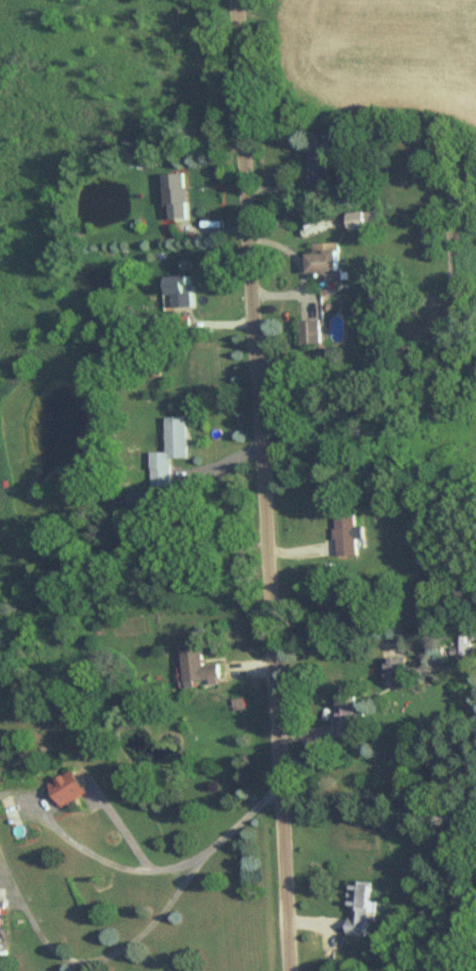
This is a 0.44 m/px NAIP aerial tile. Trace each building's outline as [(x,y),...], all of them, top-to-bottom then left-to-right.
[(312,143),(313,193),(333,193),(332,142),(312,143)] [(191,219),(190,174),(168,174),(169,220),(191,219)] [(368,212),(349,214),(350,231),(369,230),(368,212)] [(314,274),(323,273),(324,282),(344,282),(343,244),(313,244),(314,274)] [(174,308),(197,308),(197,276),(174,276),(174,308)] [(305,321),(305,345),(325,345),(325,321),(305,321)] [(170,459),(190,459),(190,419),(170,419),(170,459)] [(171,469),(153,469),(153,487),(171,487),(171,469)] [(123,492),(123,512),(155,512),(155,492),(123,492)] [(339,514),(340,557),(360,556),(360,540),(366,540),(366,527),(358,527),(358,513),(339,514)] [(452,658),(467,658),(467,636),(452,636),(452,658)] [(225,681),(224,665),(208,666),(206,642),(185,644),(189,684),(225,681)] [(406,659),(383,659),(383,686),(406,686),(406,659)] [(339,737),(360,737),(360,718),(366,718),(366,705),(360,705),(360,698),(339,698),(339,737)] [(55,785),(69,808),(93,792),(79,770),(55,785)] [(370,937),(373,882),(352,881),(350,936),(370,937)]
